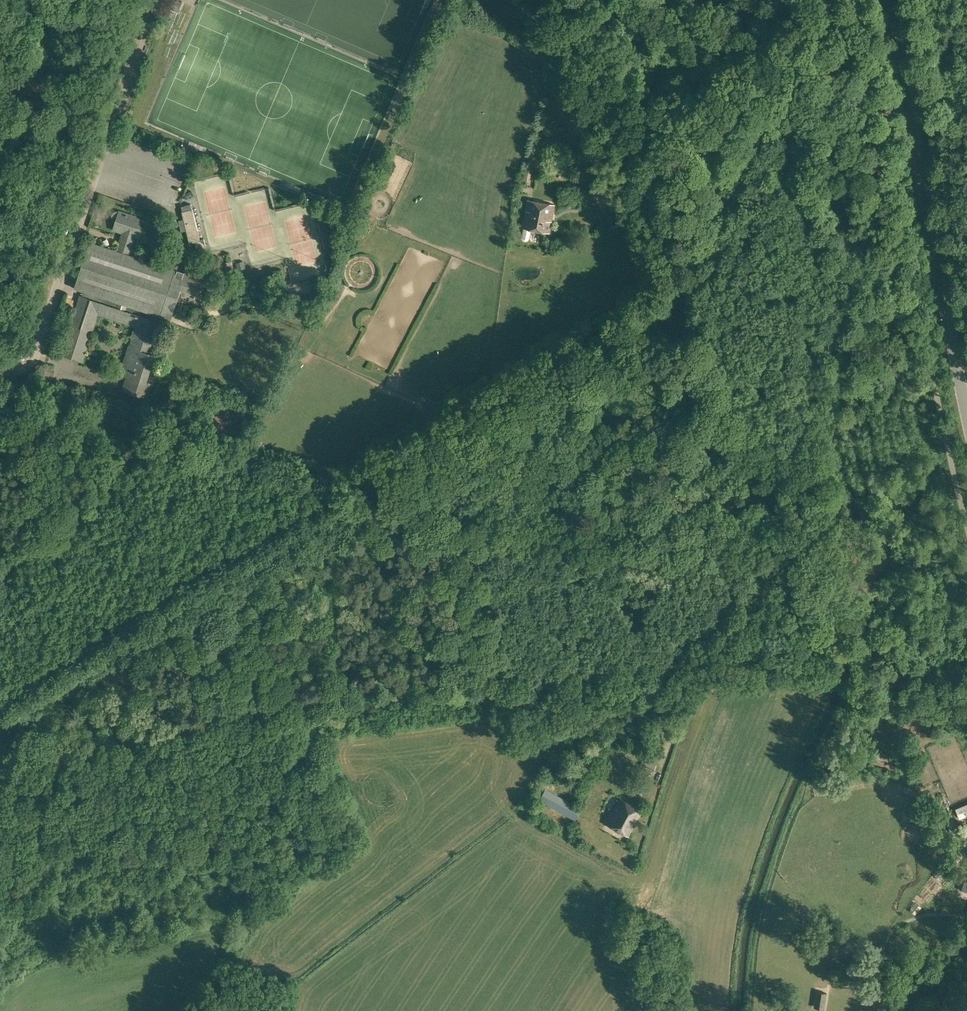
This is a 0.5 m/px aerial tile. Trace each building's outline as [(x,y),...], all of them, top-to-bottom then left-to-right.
[(182,2),(178,0),(176,0),(173,9),(178,11),(182,2)] [(183,194),(187,200),(195,196),(192,190),(183,194)] [(530,229),(536,230),(541,202),(527,199),(523,227),(523,228),(522,236),(522,238),(523,239),(524,240),(525,240),(527,240),(529,239),(529,237),(530,229)] [(541,202),(536,230),(549,232),(554,204),(541,202)] [(189,243),(192,242),(195,241),(195,245),(196,247),(205,245),(204,238),(200,239),(192,208),(191,203),(181,206),(182,211),(181,211),(183,218),(178,219),(181,231),(186,230),(189,243)] [(115,221),(116,222),(113,229),(128,234),(125,240),(132,242),(134,236),(142,238),(148,220),(119,211),(117,211),(116,211),(115,211),(114,212),(113,213),(112,214),(112,215),(112,216),(112,218),(113,219),(113,220),(114,220),(115,221)] [(136,326),(130,346),(151,353),(161,321),(159,320),(161,316),(170,319),(179,288),(196,293),(202,273),(186,268),(185,272),(177,269),(180,260),(170,257),(167,266),(132,255),(134,248),(131,247),(118,243),(116,250),(89,241),(74,288),(84,291),(82,295),(80,294),(61,353),(82,360),(97,313),(136,326)] [(237,263),(239,270),(245,268),(244,261),(237,263)] [(155,355),(151,353),(130,346),(121,374),(127,376),(125,382),(127,383),(125,390),(147,396),(151,383),(149,382),(146,381),(155,355)] [(625,834),(628,836),(642,810),(620,798),(606,823),(609,825),(625,834)] [(568,801),(561,813),(575,821),(582,809),(568,801)] [(957,809),(961,818),(966,815),(966,804),(957,809)] [(816,991),(814,1003),(825,1005),(827,992),(816,991)]
